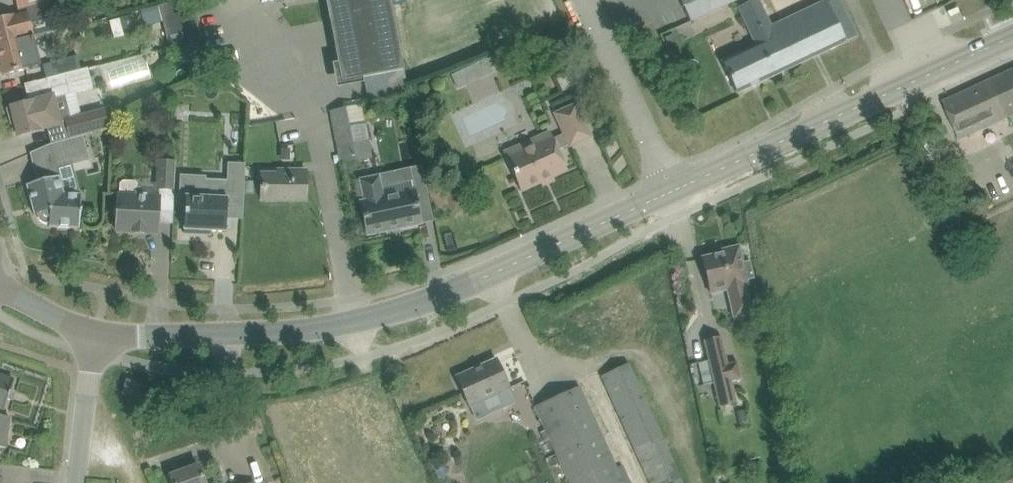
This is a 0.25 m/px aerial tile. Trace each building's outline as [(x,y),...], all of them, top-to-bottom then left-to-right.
[(185,16),(198,14),(196,0),(183,0),(185,16)] [(341,82),(404,70),(391,0),(326,0),(341,82)] [(757,0),(754,0),(738,8),(750,31),(754,29),(761,44),(722,62),(737,93),(846,42),(845,42),(858,36),(841,0),(831,0),(825,3),(824,0),(823,0),(769,26),(757,0)] [(21,42),(21,40),(35,37),(29,11),(15,15),(15,14),(0,18),(0,47),(21,42)] [(0,47),(0,62),(4,76),(23,71),(43,66),(35,37),(33,37),(21,40),(22,42),(0,47)] [(176,47),(181,64),(204,58),(200,41),(176,47)] [(494,73),(487,59),(473,65),(480,79),(494,73)] [(11,123),(16,122),(19,136),(39,131),(42,130),(42,129),(60,124),(58,117),(70,114),(66,95),(93,88),(88,68),(44,80),(25,85),(29,102),(12,107),(12,108),(7,109),(11,123)] [(952,120),(960,139),(1012,115),(1012,70),(944,102),(952,120)] [(507,159),(513,173),(521,191),(567,171),(558,150),(569,145),(569,147),(591,137),(576,104),(555,113),(564,134),(553,139),(507,159)] [(362,105),(330,111),(340,162),(371,156),(362,105)] [(66,120),(71,139),(84,135),(109,129),(104,110),(66,120)] [(84,135),(71,139),(50,144),(59,176),(26,185),(34,215),(37,214),(38,216),(38,217),(39,219),(41,221),(42,222),(44,223),(45,223),(47,224),(49,224),(49,227),(80,229),(81,213),(82,213),(82,210),(81,210),(82,194),(64,193),(60,176),(56,162),(88,153),(84,135)] [(156,189),(174,190),(176,163),(158,162),(156,189)] [(227,193),(244,194),(246,164),(229,163),(227,193)] [(262,174),(262,181),(262,201),(306,202),(306,170),(278,170),(278,174),(262,174)] [(206,197),(207,178),(207,176),(180,174),(179,198),(186,198),(184,234),(202,235),(202,231),(226,232),(227,218),(230,218),(231,198),(206,197)] [(384,196),(379,175),(360,180),(364,201),(360,201),(367,236),(422,225),(418,205),(415,190),(384,196)] [(117,218),(116,231),(135,232),(135,233),(145,234),(145,232),(158,233),(160,197),(137,196),(137,185),(135,182),(123,181),(120,184),(120,195),(118,195),(117,207),(115,210),(114,216),(117,218)] [(723,253),(703,258),(707,278),(709,286),(724,283),(726,291),(733,318),(752,314),(746,286),(748,285),(747,281),(754,279),(750,261),(743,262),(739,247),(730,248),(731,252),(723,253)] [(737,362),(728,364),(721,338),(704,342),(715,386),(720,407),(737,403),(732,382),(741,379),(737,362)] [(497,359),(457,377),(465,396),(470,407),(471,406),(477,419),(514,402),(508,389),(510,388),(505,378),(497,359)] [(611,393),(653,482),(669,482),(682,477),(629,363),(603,375),(611,393)] [(11,391),(15,380),(0,376),(0,448),(6,448),(10,417),(2,416),(3,409),(5,410),(8,400),(11,400),(13,392),(11,391)] [(124,394),(140,398),(144,386),(128,382),(124,394)] [(537,406),(545,424),(573,482),(632,482),(623,464),(618,467),(589,404),(580,386),(537,406)] [(744,410),(737,412),(739,423),(747,422),(744,410)] [(199,465),(170,476),(173,482),(205,482),(199,465)]
